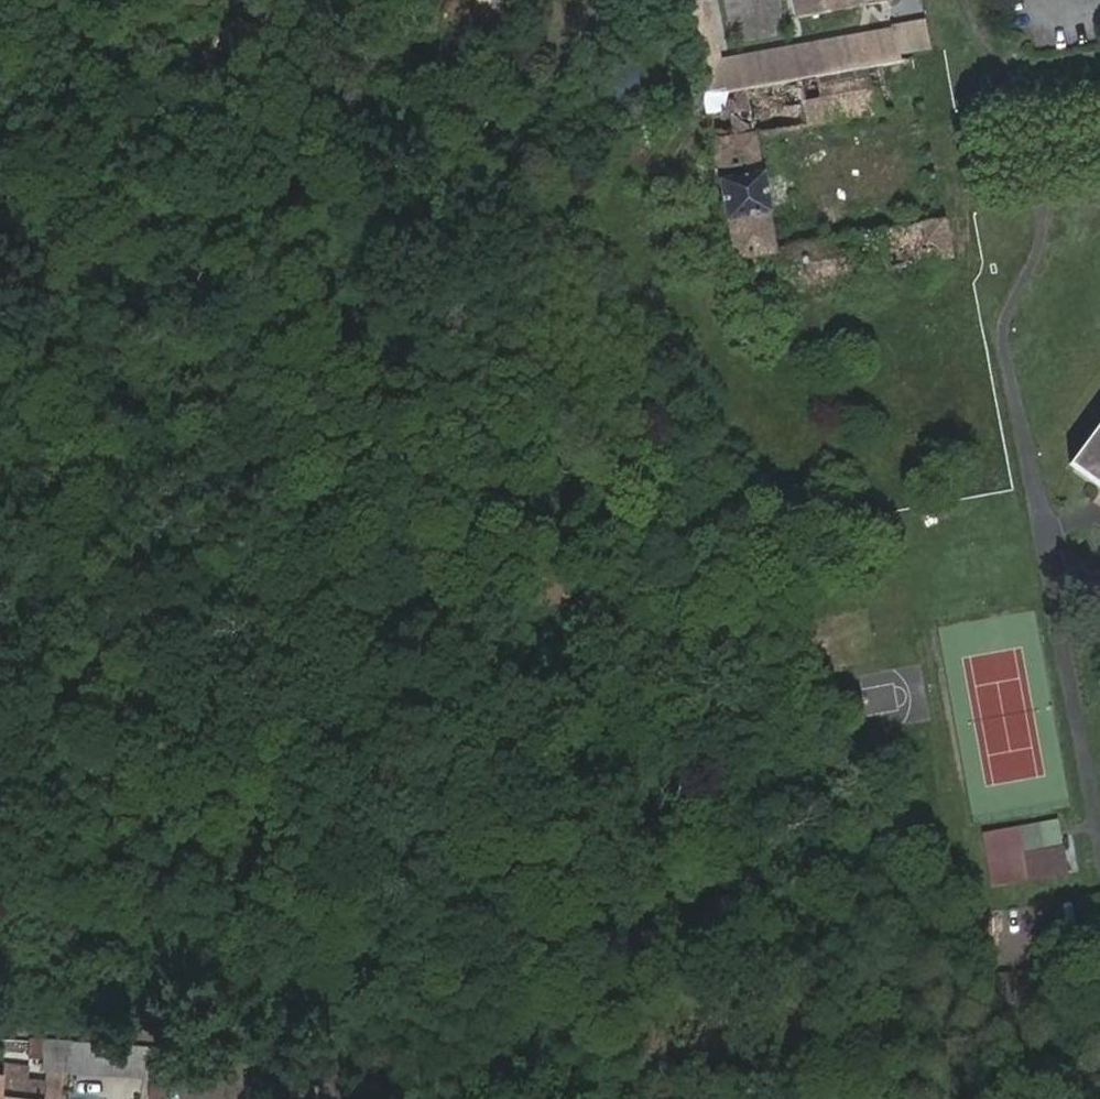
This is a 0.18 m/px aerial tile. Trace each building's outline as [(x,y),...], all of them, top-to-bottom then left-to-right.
[(707,91),(901,58),(897,35),(721,66),(709,0),(691,0),(707,91)] [(800,18),(890,1),(890,0),(797,0),(800,18)] [(901,58),(707,91),(708,93),(704,94),(740,297),(949,260),(942,224),(776,251),(756,139),(921,107),(912,58),(902,60),(901,58)] [(1070,468),(1099,490),(1099,428),(1070,468)] [(1036,825),(1041,849),(1059,847),(1054,821),(1036,825)] [(1041,849),(1036,825),(1019,828),(1023,852),(1041,849)] [(63,1034),(32,1033),(28,1065),(60,1069),(63,1034)] [(93,1035),(63,1034),(60,1069),(89,1073),(93,1035)] [(44,1086),(25,1083),(27,1068),(0,1064),(0,1098),(42,1098),(44,1086)] [(167,1098),(242,1098),(243,1068),(192,1067),(191,1079),(167,1079),(167,1098)]
